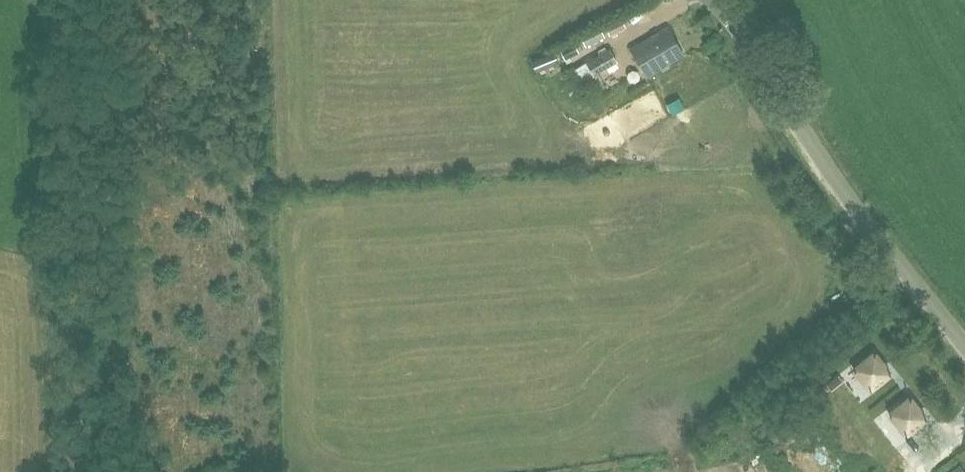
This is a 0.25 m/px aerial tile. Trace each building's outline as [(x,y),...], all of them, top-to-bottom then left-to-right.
[(646,76),(684,54),(667,27),(630,48),(646,76)] [(593,75),(618,62),(609,46),(586,61),(593,75)] [(836,378),(828,385),(831,390),(841,383),(836,378)] [(871,420),(860,427),(865,433),(876,427),(871,420)]
